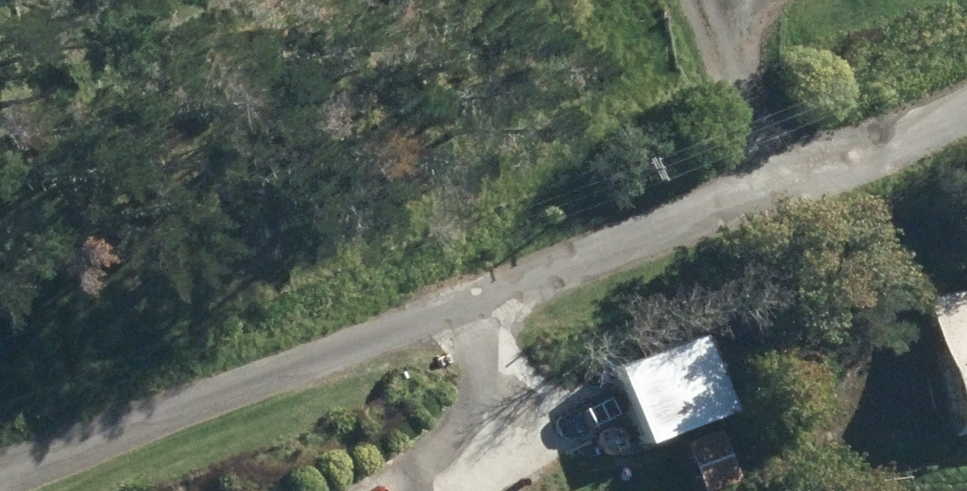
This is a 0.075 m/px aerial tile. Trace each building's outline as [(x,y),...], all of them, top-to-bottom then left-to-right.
[(924,288),(947,418),(966,414),(966,280),(924,288)]
